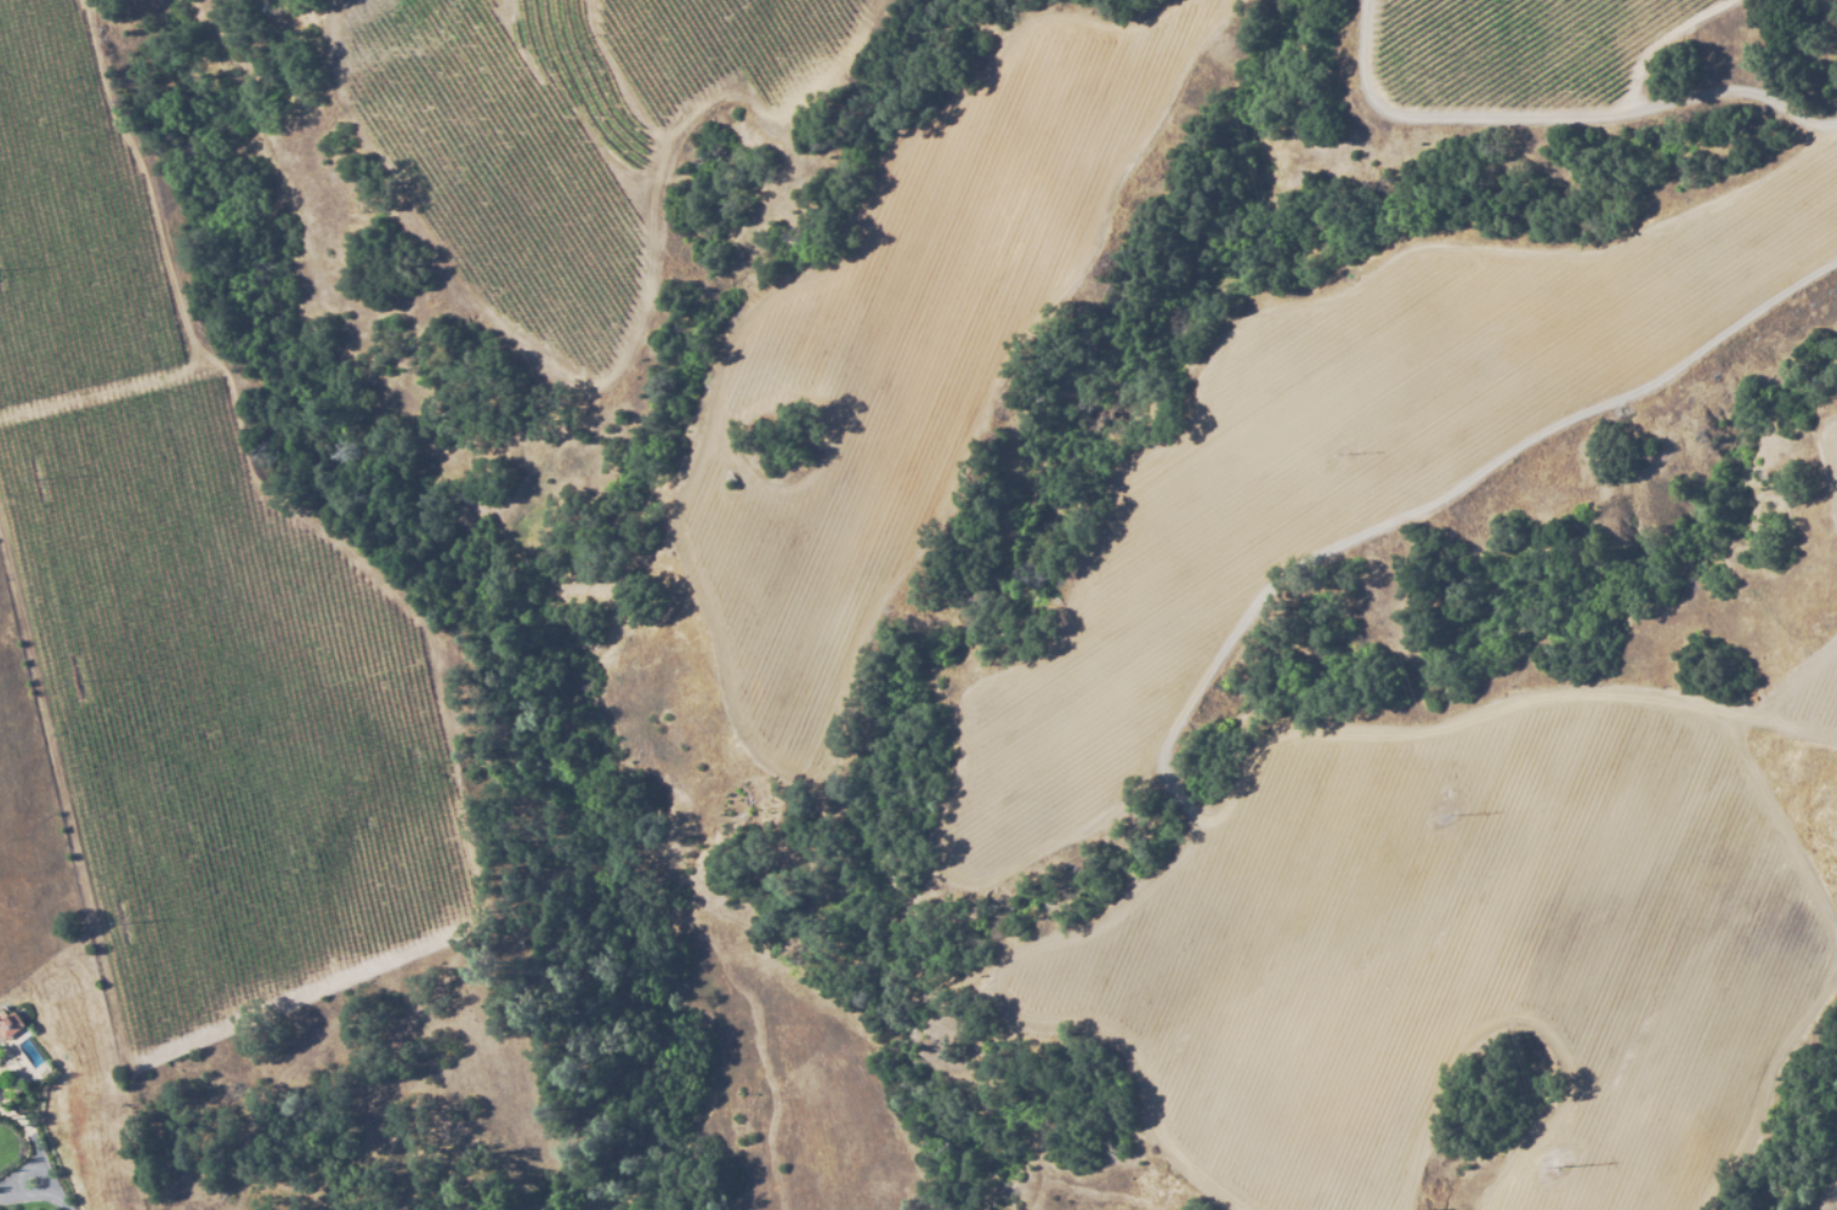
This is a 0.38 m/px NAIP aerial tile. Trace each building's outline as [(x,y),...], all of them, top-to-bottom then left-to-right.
[(6,1040),(0,1032),(0,1022),(16,1010),(27,1024),(6,1040)]
